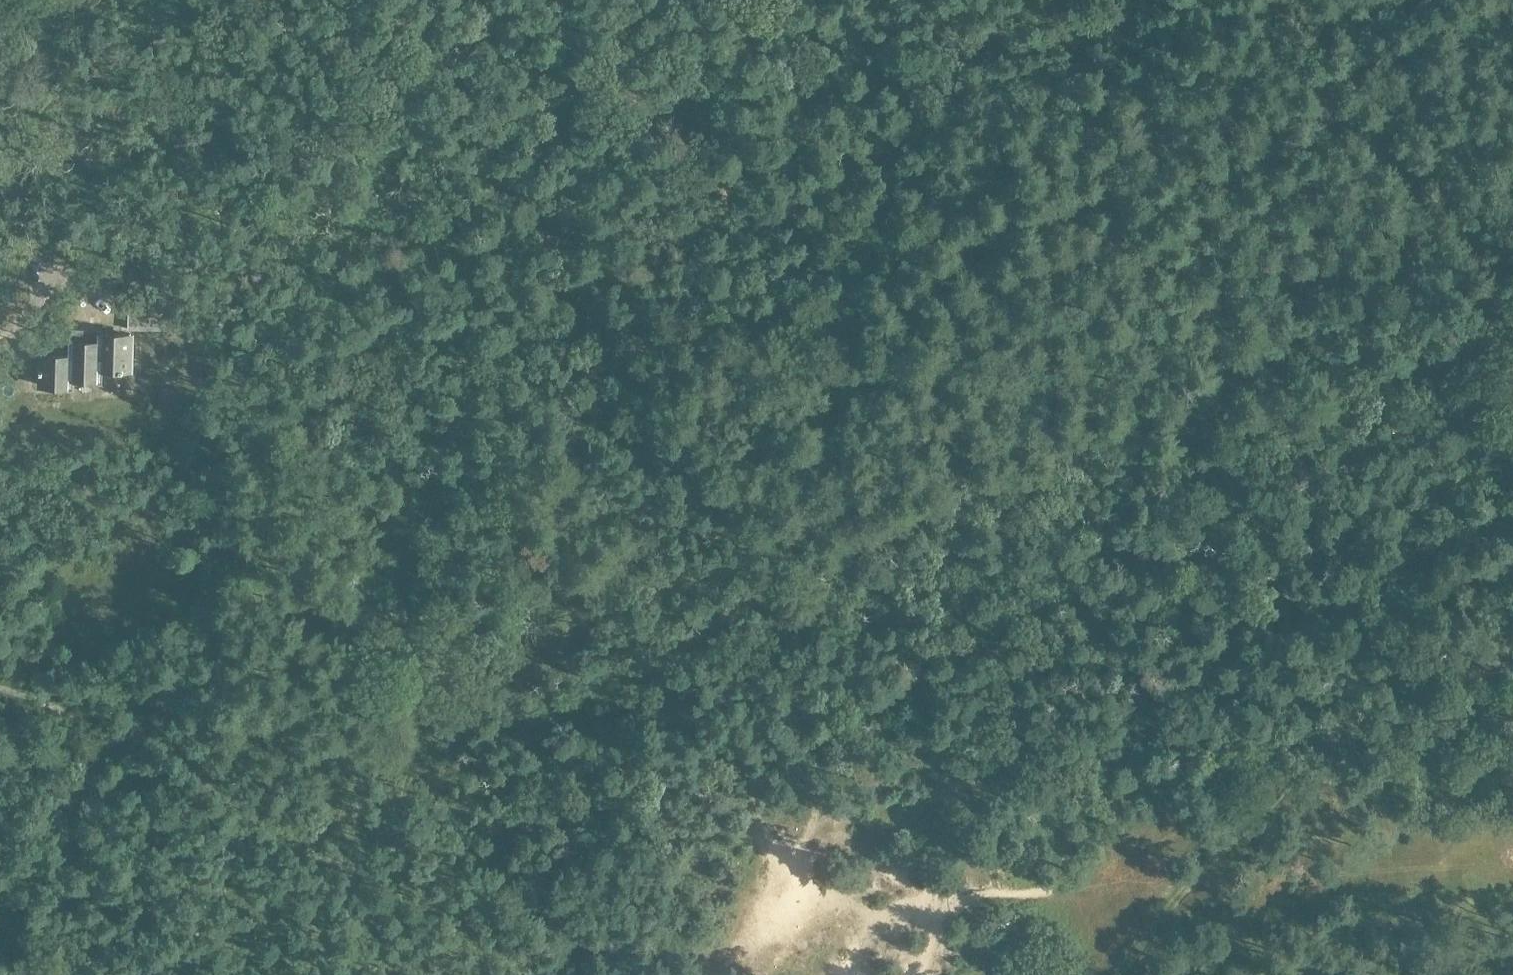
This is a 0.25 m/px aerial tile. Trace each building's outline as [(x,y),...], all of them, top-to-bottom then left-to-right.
[(129,326),(163,327),(164,302),(130,301),(129,326)] [(41,384),(70,385),(70,379),(99,380),(100,368),(128,369),(129,334),(99,333),(99,341),(71,341),(70,355),(41,355),(41,384)]
